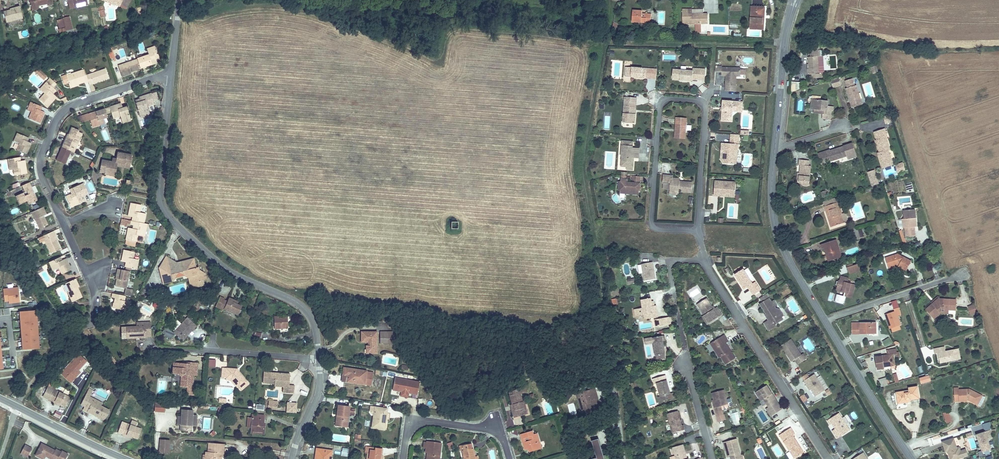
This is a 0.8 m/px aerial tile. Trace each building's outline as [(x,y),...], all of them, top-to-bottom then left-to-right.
[(764,28),(765,17),(762,17),(762,5),(751,4),(750,27),(764,28)] [(6,21),(23,17),(20,5),(12,7),(12,9),(8,10),(8,9),(3,10),(6,21)] [(707,22),(707,12),(703,12),(692,13),(692,8),(682,8),(682,23),(695,22),(695,31),(701,31),(700,22),(707,22)] [(650,24),(651,14),(645,14),(645,18),(641,18),(641,12),(632,12),(631,23),(650,24)] [(62,17),(65,29),(72,27),(69,15),(62,17)] [(153,58),(157,57),(160,56),(157,45),(148,48),(150,55),(144,57),(142,51),(137,53),(139,60),(141,66),(142,70),(147,68),(147,67),(155,65),(153,58)] [(810,57),(810,73),(813,73),(813,78),(822,78),(822,74),(820,74),(820,57),(822,57),(822,51),(813,51),(813,57),(810,57)] [(141,66),(139,60),(120,65),(123,77),(132,74),(131,72),(131,70),(141,66)] [(647,69),(625,67),(625,75),(631,75),(630,78),(646,79),(647,69)] [(45,74),(39,68),(35,72),(41,78),(45,74)] [(87,74),(90,81),(90,84),(109,78),(106,68),(87,74)] [(705,80),(706,69),(694,68),(694,71),(682,70),(681,80),(693,81),(693,80),(705,80)] [(735,92),(736,77),(740,77),(741,69),(722,68),(721,76),(726,76),(727,76),(727,78),(726,80),(725,91),(726,91),(735,92)] [(87,74),(85,69),(67,75),(71,86),(85,82),(85,83),(90,81),(87,74)] [(52,88),(56,84),(50,78),(38,90),(43,94),(38,100),(46,107),(54,99),(50,96),(55,91),(52,88)] [(841,84),(839,78),(831,80),(833,87),(841,84)] [(856,87),(853,79),(847,81),(849,88),(847,89),(853,109),(864,105),(858,86),(856,87)] [(152,100),(150,94),(133,99),(139,116),(149,112),(147,107),(154,105),(152,100)] [(636,95),(624,94),(623,115),(625,116),(625,120),(634,121),(635,112),(633,111),(634,100),(636,100),(636,95)] [(812,111),(815,111),(823,111),(823,115),(822,119),(831,120),(831,110),(834,111),(834,107),(828,107),(829,102),(812,100),(812,111)] [(742,102),(723,101),(721,121),(728,121),(729,111),(732,111),(732,108),(742,109),(742,102)] [(43,107),(32,102),(28,111),(33,113),(30,119),(40,123),(45,113),(40,111),(43,107)] [(121,110),(119,103),(109,106),(112,117),(120,115),(122,122),(131,118),(128,108),(125,109),(121,110)] [(108,117),(105,108),(87,114),(88,119),(91,126),(100,124),(99,120),(108,117)] [(891,123),(889,116),(882,118),(885,125),(891,123)] [(687,118),(676,118),(675,139),(686,140),(687,118)] [(68,136),(63,148),(72,152),(74,153),(83,134),(79,132),(80,131),(73,127),(69,137),(68,136)] [(877,154),(880,165),(891,162),(887,151),(890,150),(886,138),(888,137),(885,129),(874,133),(877,141),(875,141),(879,154),(877,154)] [(749,140),(749,130),(740,130),(740,135),(743,135),(743,140),(749,140)] [(19,144),(16,150),(26,154),(31,145),(27,144),(29,139),(18,134),(14,142),(19,144)] [(730,145),(723,144),(723,148),(725,150),(727,150),(728,151),(728,153),(725,153),(723,155),(722,161),(727,161),(730,164),(730,165),(738,166),(739,150),(740,150),(741,141),(740,141),(740,136),(733,136),(732,145),(732,146),(731,146),(730,145)] [(633,143),(623,142),(622,157),(622,161),(627,167),(627,170),(633,171),(633,162),(632,162),(632,159),(634,159),(639,159),(639,150),(633,149),(633,143)] [(72,152),(63,148),(57,161),(66,165),(72,152)] [(847,156),(845,150),(845,148),(832,152),(831,149),(827,151),(830,161),(847,156)] [(126,163),(128,156),(116,152),(114,160),(113,163),(109,162),(105,161),(103,171),(113,174),(114,168),(115,164),(123,166),(124,163),(126,163)] [(20,157),(7,159),(9,169),(15,168),(16,175),(27,174),(25,163),(21,164),(20,157)] [(800,173),(799,180),(802,180),(809,181),(810,165),(809,165),(809,159),(798,159),(798,164),(800,164),(800,173)] [(891,162),(880,165),(882,171),(893,167),(891,162)] [(871,186),(879,184),(875,170),(867,172),(871,186)] [(672,176),(663,175),(662,182),(668,183),(668,181),(670,181),(671,181),(671,187),(670,187),(669,193),(678,194),(678,185),(681,186),(681,189),(691,190),(691,182),(682,182),(682,183),(678,183),(678,181),(679,178),(672,178),(672,176)] [(639,196),(640,185),(635,184),(632,184),(632,185),(631,185),(630,185),(629,184),(627,184),(628,180),(621,180),(621,183),(622,183),(622,187),(620,186),(620,187),(620,194),(639,196)] [(69,206),(84,200),(81,194),(86,192),(82,183),(67,190),(69,193),(64,196),(69,206)] [(725,193),(737,194),(738,184),(716,183),(715,197),(725,197),(725,193)] [(29,186),(22,189),(23,192),(24,191),(26,194),(22,196),(20,193),(14,196),(18,204),(25,201),(29,199),(31,203),(35,201),(29,186)] [(835,199),(822,203),(826,216),(829,215),(833,226),(841,223),(838,214),(840,213),(835,199)] [(133,222),(144,224),(146,215),(139,213),(141,206),(131,203),(128,213),(135,215),(134,218),(133,222)] [(42,207),(32,212),(40,229),(47,226),(43,216),(46,215),(42,207)] [(903,230),(915,228),(914,220),(917,220),(915,210),(903,212),(905,222),(903,222),(903,230)] [(143,237),(145,224),(144,224),(133,222),(130,221),(129,225),(132,226),(131,231),(126,230),(124,240),(125,240),(133,242),(135,242),(136,235),(143,237)] [(449,231),(458,232),(458,224),(449,223),(449,231)] [(854,229),(847,232),(851,243),(858,241),(855,229),(854,229)] [(54,231),(42,236),(50,255),(60,250),(54,236),(56,235),(54,231)] [(833,239),(820,244),(821,247),(822,247),(824,251),(825,251),(828,258),(834,256),(835,258),(839,256),(833,239)] [(126,260),(125,264),(125,267),(136,270),(138,260),(131,258),(133,251),(123,249),(121,259),(126,260)] [(886,258),(888,266),(896,263),(899,265),(898,267),(908,272),(913,263),(897,255),(895,256),(896,259),(891,260),(890,257),(886,258)] [(59,257),(48,262),(52,271),(58,269),(61,274),(70,270),(66,261),(61,263),(59,257)] [(164,258),(159,269),(175,265),(164,258)] [(175,265),(159,269),(158,269),(162,286),(174,283),(171,274),(188,271),(190,280),(191,283),(197,282),(199,287),(205,285),(203,279),(207,278),(205,273),(200,275),(198,269),(198,267),(194,268),(192,261),(175,265)] [(645,282),(655,281),(652,263),(642,265),(645,282)] [(860,266),(849,269),(851,276),(862,273),(860,266)] [(128,272),(116,270),(115,275),(117,275),(114,288),(125,290),(128,272)] [(745,290),(748,288),(754,296),(761,291),(756,282),(753,284),(743,270),(735,275),(745,290)] [(171,274),(174,283),(179,274),(190,280),(188,271),(171,274)] [(842,288),(838,287),(837,291),(847,293),(846,297),(852,299),(855,286),(849,285),(849,280),(842,278),(841,283),(843,283),(842,288)] [(73,280),(64,284),(68,292),(66,293),(71,303),(80,299),(75,289),(76,288),(73,280)] [(688,292),(695,302),(703,296),(696,287),(688,292)] [(19,302),(17,288),(2,290),(3,302),(7,302),(10,301),(10,303),(19,302)] [(123,298),(110,295),(109,299),(116,301),(115,306),(112,306),(111,311),(127,315),(129,305),(122,303),(123,298)] [(221,302),(219,308),(224,311),(225,309),(240,315),(243,307),(238,304),(234,303),(235,300),(230,297),(229,300),(225,299),(226,297),(220,295),(218,301),(221,302)] [(651,296),(640,298),(642,311),(649,309),(650,316),(659,315),(657,303),(652,303),(651,296)] [(767,297),(762,300),(759,302),(765,311),(767,310),(770,315),(767,318),(763,321),(767,327),(770,325),(772,328),(777,325),(776,324),(773,319),(777,317),(778,319),(780,317),(784,315),(774,300),(772,301),(768,296),(767,297)] [(704,308),(701,310),(703,313),(709,321),(722,313),(717,305),(715,307),(712,309),(710,306),(712,305),(706,297),(700,301),(704,308)] [(742,300),(739,302),(746,317),(749,316),(742,300)] [(951,308),(958,308),(958,301),(938,300),(927,310),(933,318),(941,311),(951,311),(951,308)] [(971,315),(978,313),(974,304),(968,306),(971,315)] [(898,315),(901,314),(900,309),(885,312),(891,333),(902,330),(898,315)] [(34,310),(18,312),(21,350),(37,348),(34,310)] [(709,321),(703,313),(700,315),(706,323),(709,321)] [(276,329),(290,327),(288,315),(274,316),(276,329)] [(671,322),(670,315),(655,318),(657,325),(671,322)] [(183,340),(196,326),(187,319),(174,333),(167,327),(162,333),(171,340),(176,334),(183,340)] [(875,320),(851,322),(852,333),(868,332),(869,330),(876,330),(875,320)] [(144,326),(135,327),(126,327),(126,339),(146,338),(146,336),(150,335),(149,322),(144,322),(144,326)] [(369,342),(369,353),(370,354),(378,353),(377,331),(362,331),(363,342),(369,342)] [(388,342),(388,331),(380,331),(380,339),(384,339),(385,342),(388,342)] [(718,343),(713,347),(719,356),(721,354),(727,363),(736,357),(727,342),(729,340),(725,334),(715,340),(718,343)] [(665,355),(663,343),(665,342),(664,337),(655,339),(656,344),(654,344),(657,356),(664,355),(665,355)] [(890,338),(882,341),(884,347),(892,345),(890,338)] [(793,360),(796,359),(800,364),(808,358),(805,353),(803,354),(793,339),(783,345),(793,360)] [(958,360),(955,350),(946,352),(945,347),(934,350),(935,354),(939,353),(942,364),(958,360)] [(892,352),(875,355),(877,368),(882,367),(882,365),(894,363),(892,352)] [(175,370),(170,369),(170,373),(175,374),(179,380),(178,388),(187,389),(191,389),(191,386),(188,386),(188,381),(191,381),(192,376),(195,376),(195,371),(187,370),(187,366),(180,365),(175,365),(175,370)] [(219,379),(222,379),(227,379),(227,378),(233,378),(233,384),(236,387),(237,389),(246,382),(237,371),(232,371),(232,369),(220,367),(219,379)] [(349,375),(348,383),(372,386),(374,372),(347,368),(346,375),(349,375)] [(273,383),(283,383),(282,394),(294,395),(294,388),(289,387),(290,376),(263,373),(262,385),(273,386),(273,383)] [(808,384),(809,383),(818,396),(827,389),(816,373),(805,380),(808,384)] [(662,395),(663,399),(669,398),(667,393),(671,392),(665,374),(652,378),(654,384),(657,384),(660,395),(662,395)] [(400,390),(399,394),(408,396),(409,391),(416,392),(418,380),(394,376),(392,388),(400,390)] [(227,379),(222,379),(222,383),(229,384),(233,389),(236,387),(233,384),(233,378),(227,378),(227,379)] [(249,386),(246,382),(237,389),(241,393),(249,386)] [(760,399),(766,401),(769,407),(777,402),(767,385),(756,392),(760,399)] [(908,390),(897,392),(898,402),(907,401),(907,398),(910,397),(911,398),(919,397),(917,386),(908,387),(908,390)] [(971,400),(977,403),(981,394),(971,388),(961,389),(960,387),(955,387),(955,400),(968,400),(968,398),(971,398),(971,400)] [(51,399),(55,401),(61,403),(65,394),(49,388),(44,399),(50,402),(51,399)] [(718,406),(716,406),(717,411),(723,409),(722,405),(729,403),(725,389),(714,392),(718,406)] [(599,400),(596,391),(581,395),(586,413),(587,417),(596,414),(595,409),(593,402),(599,400)] [(513,411),(515,411),(517,418),(526,416),(520,394),(509,397),(513,411)] [(803,403),(808,400),(805,394),(800,397),(803,403)] [(586,413),(581,395),(577,396),(581,414),(586,413)] [(89,405),(86,412),(104,420),(109,410),(98,405),(90,402),(92,399),(87,397),(84,403),(89,405)] [(553,414),(549,398),(541,400),(545,416),(553,414)] [(782,408),(777,402),(769,407),(766,409),(768,411),(773,408),(776,412),(782,408)] [(155,403),(154,412),(165,413),(165,404),(155,403)] [(573,403),(567,405),(571,416),(577,414),(573,403)] [(296,414),(297,405),(287,404),(287,413),(296,414)] [(373,410),(371,427),(382,429),(383,418),(385,418),(386,408),(374,406),(374,405),(370,404),(369,410),(373,410)] [(945,423),(952,422),(949,404),(943,404),(945,423)] [(338,415),(336,428),(345,429),(349,407),(337,405),(336,415),(338,415)] [(192,415),(193,410),(182,409),(180,430),(191,431),(191,426),(192,415)] [(739,409),(731,410),(733,426),(741,425),(739,409)] [(673,432),(685,428),(684,424),(681,425),(677,410),(667,413),(673,432)] [(831,423),(833,422),(836,427),(834,428),(840,437),(852,429),(841,412),(829,420),(831,423)] [(263,435),(264,426),(262,426),(263,417),(251,416),(249,434),(263,435)] [(124,435),(126,433),(138,437),(141,428),(125,421),(121,434),(124,435)] [(795,458),(802,454),(796,444),(797,444),(792,436),(795,434),(791,428),(780,435),(795,458)] [(966,434),(972,449),(977,448),(972,432),(966,434)] [(986,432),(976,435),(982,453),(992,449),(986,432)] [(527,439),(522,440),(526,451),(529,450),(529,452),(533,451),(534,453),(542,451),(537,436),(533,437),(532,434),(526,435),(527,439)] [(964,443),(960,434),(954,436),(957,446),(960,445),(964,443)] [(727,447),(729,454),(732,453),(734,458),(741,458),(743,456),(737,435),(727,438),(729,444),(728,444),(727,447)] [(969,452),(968,448),(962,450),(960,445),(957,446),(954,436),(943,440),(946,449),(948,449),(951,458),(963,454),(969,452)] [(168,454),(169,442),(160,441),(159,454),(168,454)] [(603,456),(599,441),(592,443),(596,455),(601,453),(602,456),(603,456)] [(28,454),(32,445),(25,442),(21,450),(28,454)] [(69,450),(62,447),(62,448),(56,445),(55,447),(46,442),(45,443),(44,443),(42,443),(41,444),(40,444),(36,452),(43,456),(45,451),(52,454),(51,456),(57,458),(58,458),(60,458),(64,458),(69,450)] [(208,455),(208,458),(223,458),(223,456),(222,456),(222,453),(226,454),(227,449),(225,449),(225,444),(213,444),(212,453),(208,453),(208,455)] [(441,446),(428,444),(428,445),(426,445),(425,451),(427,451),(428,449),(429,450),(428,455),(430,456),(430,458),(439,458),(441,446)] [(689,457),(687,457),(683,444),(673,447),(676,458),(690,458),(689,457)] [(369,458),(379,458),(379,454),(381,454),(382,447),(365,445),(364,451),(366,451),(369,451),(369,458)] [(462,453),(463,458),(473,458),(474,458),(472,450),(469,451),(468,446),(458,449),(460,454),(462,453)] [(331,451),(316,448),(314,458),(330,458),(331,451)] [(920,448),(914,451),(917,458),(923,455),(920,448)] [(489,458),(497,458),(495,449),(487,451),(489,458)]
